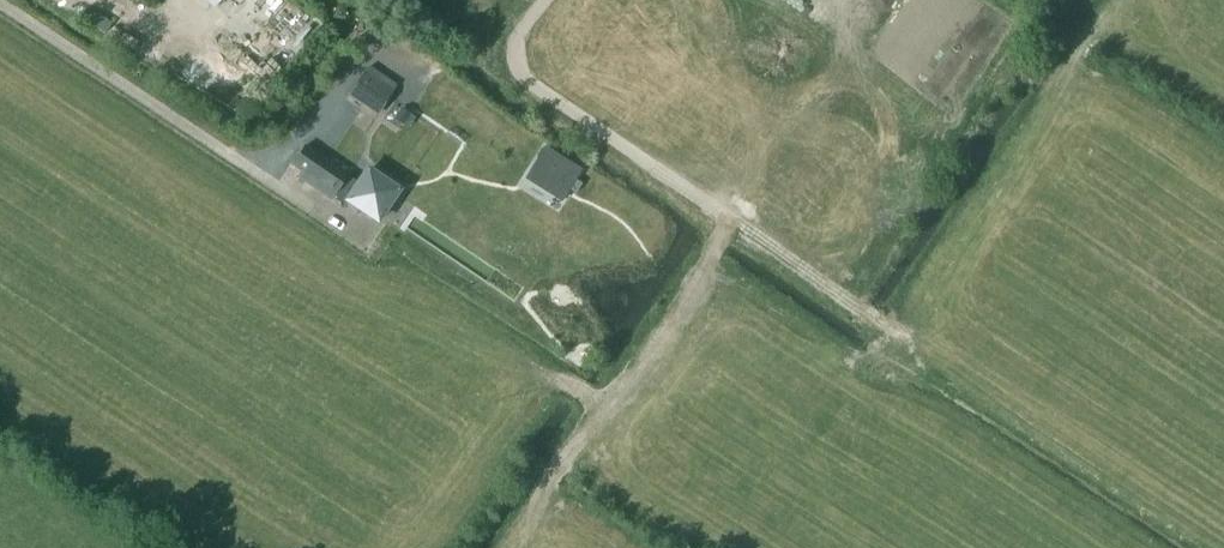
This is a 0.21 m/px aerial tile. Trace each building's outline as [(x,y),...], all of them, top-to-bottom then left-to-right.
[(394,90),(365,71),(348,96),(377,115),(394,90)] [(368,170),(359,183),(347,175),(351,170),(332,156),(329,161),(305,145),(292,164),(303,172),(299,177),(331,199),(333,195),(345,203),(347,200),(377,221),(398,190),(368,170)] [(564,194),(580,169),(545,148),(530,173),(564,194)]
